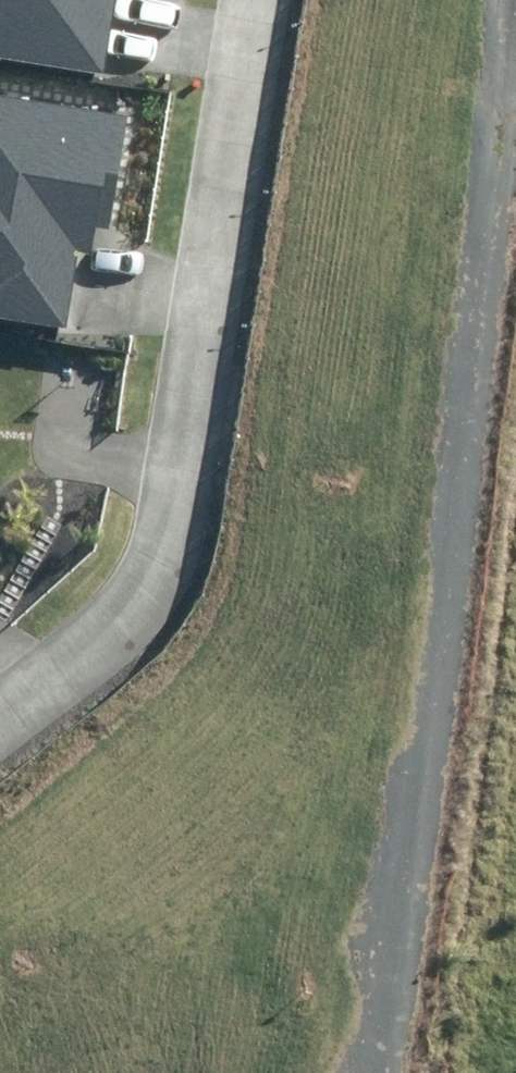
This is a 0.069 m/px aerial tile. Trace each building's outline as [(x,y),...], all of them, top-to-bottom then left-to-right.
[(110,68),(120,0),(0,0),(0,52),(110,68)] [(0,97),(0,317),(69,326),(82,235),(118,240),(135,116),(0,97)]
